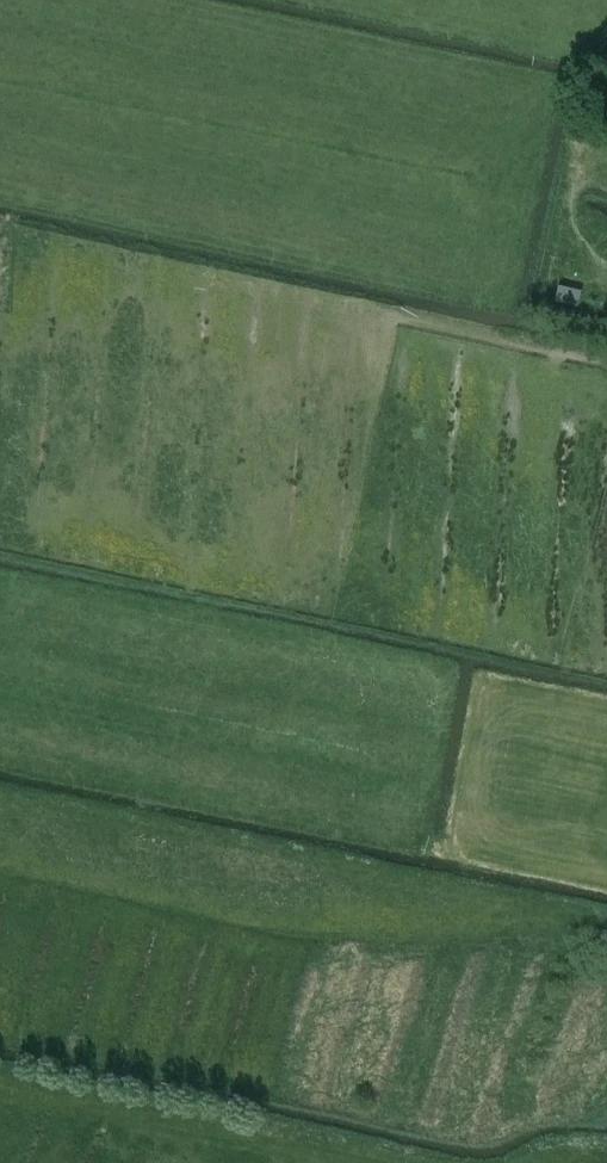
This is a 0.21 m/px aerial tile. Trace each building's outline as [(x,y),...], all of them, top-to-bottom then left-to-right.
[(593,310),(599,291),(584,286),(578,306),(593,310)]
